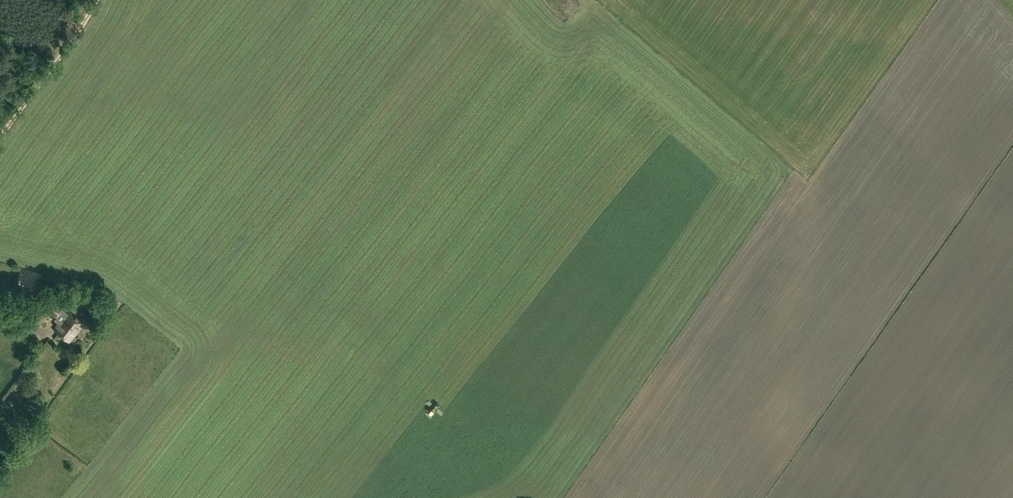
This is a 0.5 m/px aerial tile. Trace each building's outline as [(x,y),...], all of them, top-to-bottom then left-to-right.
[(35,280),(38,290),(46,288),(44,278),(35,280)] [(70,312),(69,314),(51,299),(43,308),(55,318),(54,320),(60,324),(56,329),(69,340),(83,323),(70,312)] [(67,374),(72,367),(67,363),(61,370),(67,374)]
